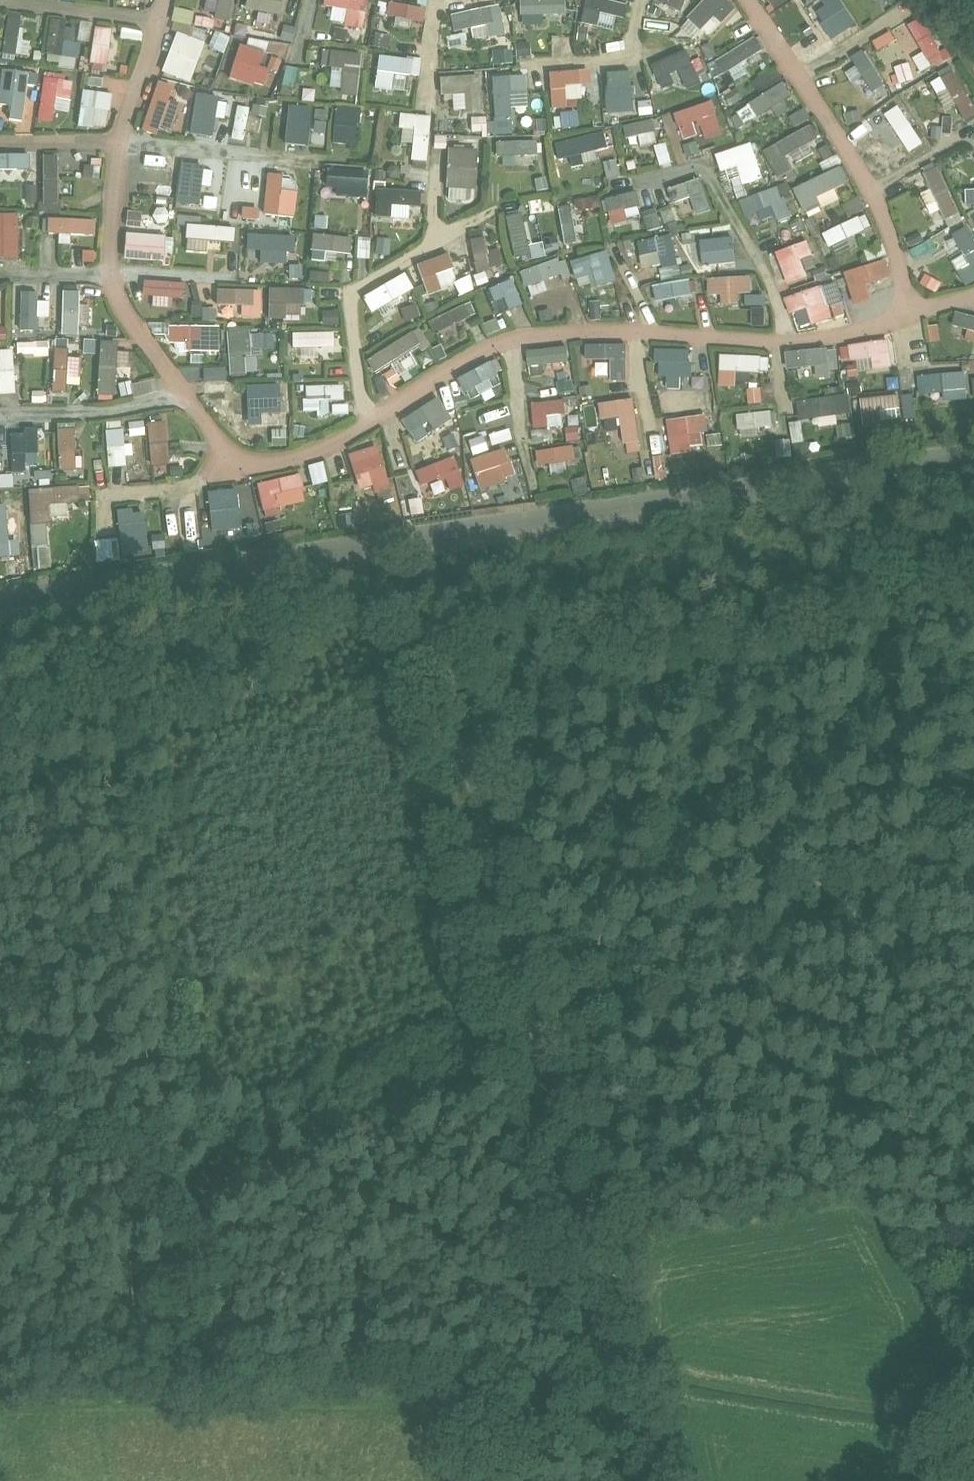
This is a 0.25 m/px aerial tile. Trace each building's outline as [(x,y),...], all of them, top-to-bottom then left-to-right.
[(216,21),(230,23),(234,0),(220,0),(216,21)] [(245,10),(280,18),(284,0),(247,0),(245,10)] [(363,0),(325,0),(325,6),(336,8),(357,11),(366,13),(368,1),(363,0)] [(520,1),(520,16),(522,16),(543,16),(567,15),(566,0),(527,0),(520,1)] [(598,0),(585,0),(580,26),(597,30),(601,13),(617,16),(628,19),(630,6),(598,0)] [(684,12),(688,0),(654,0),(684,12)] [(702,32),(731,2),(729,0),(706,0),(688,18),(690,21),(702,32)] [(788,2),(787,0),(767,0),(775,11),(788,2)] [(820,0),(805,0),(812,11),(823,5),(820,0)] [(840,0),(820,0),(823,5),(832,19),(821,26),(832,43),(857,27),(840,0)] [(886,1),(875,8),(881,17),(895,7),(894,6),(902,0),(885,0),(886,1)] [(425,11),(379,2),(377,14),(423,23),(425,11)] [(500,7),(452,15),(454,32),(471,29),(473,43),(505,37),(500,7)] [(189,25),(193,13),(175,8),(171,20),(189,25)] [(355,20),(357,11),(336,8),(335,17),(355,20)] [(617,16),(601,13),(597,30),(614,33),(617,16)] [(674,19),(683,28),(688,23),(679,13),(674,19)] [(269,16),(257,15),(256,28),(268,29),(269,16)] [(543,16),(522,16),(523,29),(544,28),(543,16)] [(205,18),(198,17),(197,28),(204,29),(205,18)] [(23,20),(9,18),(3,55),(17,57),(20,39),(23,20)] [(394,19),(393,28),(419,32),(420,23),(394,19)] [(922,19),(908,27),(916,40),(925,55),(934,70),(948,61),(922,19)] [(62,56),(67,23),(51,21),(47,54),(49,54),(61,56),(62,56)] [(702,32),(690,21),(688,23),(683,28),(681,30),(692,41),(702,32)] [(296,29),(285,26),(281,40),(293,43),(296,29)] [(111,30),(94,28),(90,65),(106,67),(111,30)] [(579,28),(578,43),(589,44),(590,29),(579,28)] [(146,32),(125,29),(123,40),(144,43),(146,32)] [(234,39),(217,32),(209,49),(226,56),(234,39)] [(892,32),(872,40),(876,51),(896,43),(892,32)] [(390,51),(392,36),(376,33),(374,48),(390,51)] [(206,45),(180,34),(163,72),(190,83),(206,45)] [(793,44),(797,53),(822,42),(818,34),(793,44)] [(755,38),(716,62),(724,76),(764,52),(755,38)] [(33,41),(20,39),(17,57),(30,59),(33,41)] [(925,55),(916,40),(906,45),(916,61),(925,55)] [(532,44),(514,46),(515,59),(533,57),(532,44)] [(707,45),(702,48),(710,62),(715,59),(707,45)] [(257,92),(268,53),(250,48),(244,69),(239,87),(257,92)] [(885,86),(863,49),(850,57),(872,93),(873,93),(885,86)] [(321,68),(322,51),(311,50),(310,66),(321,68)] [(360,55),(322,51),(321,68),(343,70),(359,71),(360,55)] [(688,51),(649,69),(656,84),(657,84),(671,77),(695,66),(688,51)] [(61,56),(49,54),(47,65),(60,67),(61,56)] [(414,61),(380,57),(376,90),(391,92),(391,86),(393,75),(405,76),(412,77),(412,76),(414,61)] [(414,59),(414,61),(412,76),(420,77),(422,60),(414,59)] [(911,64),(896,69),(901,86),(916,82),(911,64)] [(239,87),(244,69),(227,65),(222,83),(239,87)] [(300,69),(288,66),(283,87),(295,90),(300,69)] [(57,68),(46,67),(45,77),(56,79),(57,68)] [(359,71),(343,70),(342,73),(341,90),(340,96),(356,98),(356,96),(359,71)] [(2,71),(0,84),(0,106),(10,108),(15,73),(2,71)] [(579,71),(549,74),(553,110),(567,108),(564,88),(567,88),(581,86),(579,71)] [(330,89),(341,90),(342,73),(332,72),(330,89)] [(631,72),(606,73),(608,105),(632,103),(631,72)] [(954,72),(933,83),(949,111),(958,105),(967,121),(973,117),(973,107),(954,72)] [(30,75),(15,73),(10,108),(8,121),(23,123),(30,75)] [(100,76),(87,74),(85,87),(98,89),(100,76)] [(277,78),(265,74),(258,94),(271,98),(277,78)] [(404,88),(405,76),(393,75),(391,86),(404,88)] [(483,116),(480,76),(441,79),(442,96),(462,95),(463,117),(483,116)] [(675,86),(671,77),(657,84),(661,93),(675,86)] [(216,80),(205,78),(202,88),(213,91),(216,80)] [(528,78),(492,80),(493,119),(513,118),(512,94),(529,93),(528,78)] [(58,81),(46,80),(39,121),(51,123),(58,81)] [(175,85),(160,80),(142,133),(156,138),(175,85)] [(784,84),(749,105),(751,106),(757,117),(759,120),(793,99),(784,84)] [(581,86),(567,88),(568,102),(582,100),(581,86)] [(893,100),(885,86),(873,93),(881,107),(893,100)] [(735,88),(726,92),(732,103),(740,99),(735,88)] [(98,93),(82,91),(78,128),(94,130),(95,119),(98,93)] [(223,96),(215,94),(213,102),(220,105),(223,96)] [(356,98),(340,96),(339,103),(363,105),(364,96),(356,96),(356,98)] [(69,100),(58,98),(56,111),(67,113),(69,100)] [(258,100),(256,105),(262,106),(259,117),(266,119),(270,104),(258,100)] [(211,103),(196,101),(190,134),(205,136),(211,103)] [(256,105),(244,101),(243,107),(251,109),(249,117),(256,119),(258,119),(259,117),(262,106),(256,105)] [(716,102),(675,116),(680,129),(721,115),(716,102)] [(243,107),(238,106),(232,140),(244,142),(246,132),(249,117),(251,109),(243,107)] [(757,117),(751,106),(737,115),(743,126),(757,117)] [(303,108),(290,107),(287,142),(300,144),(300,142),(301,127),(303,108)] [(287,122),(288,109),(280,108),(278,121),(287,122)] [(324,122),(326,109),(318,108),(316,121),(324,122)] [(923,145),(899,108),(886,116),(893,127),(887,131),(894,141),(900,137),(911,153),(923,145)] [(794,127),(809,118),(804,109),(789,118),(794,127)] [(349,110),(336,110),(334,145),(347,145),(349,110)] [(620,111),(605,112),(606,128),(621,127),(620,111)] [(560,129),(578,126),(575,112),(558,115),(560,129)] [(855,113),(847,114),(849,126),(857,125),(855,113)] [(431,117),(399,115),(398,129),(403,130),(414,131),(413,145),(412,163),(428,164),(431,117)] [(877,115),(868,121),(874,130),(883,124),(877,115)] [(249,117),(246,132),(253,134),(256,119),(249,117)] [(544,118),(533,119),(534,134),(545,133),(544,118)] [(104,120),(95,119),(94,130),(106,131),(107,124),(104,123),(104,120)] [(256,119),(253,134),(260,135),(265,120),(258,119),(256,119)] [(652,121),(625,127),(627,139),(639,136),(642,149),(658,145),(652,121)] [(314,129),(301,127),(300,142),(313,144),(314,129)] [(818,140),(811,127),(765,154),(780,180),(795,172),(787,158),(792,155),(809,146),(818,140)] [(944,127),(933,127),(933,141),(943,141),(944,127)] [(414,131),(403,130),(402,144),(413,145),(414,131)] [(605,134),(565,143),(568,158),(575,156),(596,152),(608,149),(605,134)] [(899,161),(911,153),(900,137),(894,141),(888,145),(899,161)] [(449,139),(436,138),(435,148),(448,149),(449,139)] [(465,138),(464,150),(478,151),(479,139),(465,138)] [(537,142),(498,143),(498,158),(503,158),(520,157),(537,157),(537,142)] [(668,144),(657,147),(662,167),(673,164),(668,144)] [(753,145),(717,155),(722,172),(758,162),(753,145)] [(809,146),(792,155),(798,166),(815,156),(809,146)] [(825,148),(820,151),(827,163),(832,160),(825,148)] [(464,150),(449,150),(447,190),(449,190),(467,191),(476,191),(478,151),(464,150)] [(596,152),(575,156),(578,168),(598,163),(596,152)] [(60,154),(42,154),(42,213),(60,213),(60,154)] [(0,156),(0,171),(18,171),(29,171),(29,156),(0,156)] [(824,164),(829,174),(842,167),(845,166),(840,156),(827,163),(824,164)] [(104,162),(92,157),(88,165),(102,168),(104,162)] [(520,157),(503,158),(503,167),(520,167),(520,157)] [(215,161),(183,158),(178,203),(192,204),(195,172),(213,174),(215,161)] [(615,162),(606,165),(610,181),(619,179),(615,162)] [(925,169),(927,173),(938,168),(936,164),(925,169)] [(829,174),(794,191),(809,220),(816,216),(823,212),(817,200),(850,183),(842,167),(829,174)] [(245,170),(232,168),(228,204),(227,213),(241,214),(245,170)] [(960,214),(938,168),(927,173),(924,175),(932,191),(938,203),(947,221),(960,214)] [(368,173),(328,170),(327,190),(330,190),(329,199),(346,200),(347,187),(351,187),(367,188),(368,173)] [(283,176),(269,174),(264,216),(278,217),(280,205),(282,189),(283,176)] [(701,182),(669,193),(673,205),(690,199),(697,217),(712,212),(701,182)] [(378,191),(386,191),(386,183),(375,183),(374,191),(378,191)] [(74,184),(62,184),(61,197),(74,197),(74,184)] [(367,188),(351,187),(350,199),(366,200),(367,188)] [(779,187),(740,201),(746,218),(785,204),(779,187)] [(282,189),(280,205),(291,207),(293,190),(282,189)] [(467,191),(449,190),(448,201),(466,202),(467,191)] [(840,190),(821,199),(826,209),(845,200),(840,190)] [(386,191),(378,191),(377,222),(388,222),(389,207),(399,207),(412,207),(421,208),(422,192),(386,191)] [(928,208),(938,203),(932,191),(922,196),(928,208)] [(639,192),(603,200),(607,215),(612,214),(639,208),(643,207),(639,192)] [(601,198),(579,200),(580,212),(602,210),(601,198)] [(542,201),(530,203),(532,216),(544,214),(544,213),(542,204),(542,201)] [(557,202),(542,204),(544,213),(558,211),(557,202)] [(40,203),(26,204),(26,213),(40,213),(40,203)] [(227,213),(228,204),(218,203),(217,212),(227,213)] [(572,206),(558,208),(566,247),(580,244),(572,206)] [(412,207),(399,207),(398,218),(411,219),(412,207)] [(157,209),(153,217),(157,223),(166,223),(170,215),(166,208),(157,209)] [(639,208),(612,214),(615,227),(629,223),(628,217),(641,214),(639,208)] [(674,209),(661,214),(666,226),(679,221),(674,209)] [(657,210),(645,213),(650,233),(662,230),(657,210)] [(143,213),(130,212),(129,225),(142,226),(143,213)] [(522,214),(507,217),(519,269),(533,262),(533,260),(529,247),(522,214)] [(960,214),(947,221),(951,229),(965,223),(960,214)] [(238,216),(230,215),(229,225),(238,226),(238,216)] [(866,215),(823,236),(830,250),(832,249),(849,241),(873,229),(866,215)] [(0,216),(0,260),(16,260),(16,216),(0,216)] [(328,217),(316,216),(315,229),(328,230),(328,217)] [(824,233),(816,216),(809,220),(817,236),(824,233)] [(95,221),(45,219),(44,234),(50,234),(50,237),(94,238),(95,221)] [(235,228),(186,225),(186,242),(187,242),(208,243),(234,244),(235,228)] [(966,225),(953,233),(960,246),(972,266),(963,271),(960,273),(968,288),(973,284),(973,239),(966,225)] [(484,233),(470,235),(477,273),(491,270),(490,267),(488,253),(484,233)] [(166,237),(125,235),(124,261),(164,263),(165,257),(166,239),(166,237)] [(303,236),(249,235),(249,250),(255,251),(283,252),(283,258),(302,259),(303,236)] [(671,235),(638,243),(641,257),(643,257),(659,253),(660,253),(665,271),(679,267),(671,235)] [(350,239),(313,236),(311,252),(319,252),(318,257),(331,258),(331,254),(349,255),(350,239)] [(561,251),(558,237),(546,240),(546,243),(549,254),(561,251)] [(700,264),(734,264),(734,238),(700,239),(700,264)] [(174,239),(166,239),(165,257),(173,257),(174,239)] [(371,259),(372,240),(362,239),(361,259),(371,259)] [(392,240),(378,239),(377,255),(391,256),(392,240)] [(932,239),(910,251),(915,261),(938,250),(932,239)] [(849,241),(832,249),(836,258),(854,250),(849,241)] [(208,243),(187,242),(187,253),(207,254),(208,243)] [(546,243),(529,247),(533,260),(549,256),(549,254),(546,243)] [(808,243),(778,255),(783,267),(812,256),(808,243)] [(884,245),(866,252),(870,263),(889,255),(884,245)] [(972,266),(960,246),(951,251),(963,271),(972,266)] [(80,251),(72,250),(71,264),(80,265),(80,251)] [(283,252),(255,251),(255,260),(283,261),(283,258),(283,252)] [(501,251),(488,253),(490,267),(503,265),(501,251)] [(609,252),(569,261),(573,278),(577,277),(588,274),(613,269),(609,252)] [(659,253),(643,257),(645,267),(661,263),(659,253)] [(448,254),(417,266),(429,298),(442,292),(442,291),(435,275),(452,268),(454,268),(448,254)] [(840,271),(835,259),(829,262),(835,274),(840,271)] [(557,260),(520,275),(526,290),(528,289),(545,282),(563,275),(557,260)] [(884,263),(844,275),(846,279),(848,287),(854,307),(871,302),(866,285),(889,278),(884,263)] [(692,266),(683,269),(685,279),(695,276),(692,266)] [(457,281),(452,268),(435,275),(442,291),(454,286),(457,281)] [(588,274),(577,277),(579,286),(590,284),(588,274)] [(405,275),(363,299),(372,314),(414,290),(405,275)] [(939,282),(927,275),(921,286),(933,292),(939,282)] [(753,277),(708,280),(709,298),(754,295),(753,277)] [(848,287),(846,279),(837,282),(840,290),(848,287)] [(512,281),(486,293),(491,305),(503,300),(509,312),(523,306),(512,281)] [(691,281),(655,288),(658,305),(694,297),(691,281)] [(187,284),(144,282),(143,297),(154,297),(174,298),(186,299),(187,284)] [(549,292),(545,282),(528,289),(532,299),(549,292)] [(840,290),(837,282),(828,285),(829,287),(833,300),(842,296),(840,290)] [(827,302),(822,289),(822,287),(785,299),(791,317),(810,311),(825,306),(828,305),(827,302)] [(827,302),(833,300),(829,287),(822,289),(827,302)] [(304,289),(268,290),(269,321),(286,321),(286,307),(288,307),(301,306),(304,306),(304,289)] [(16,331),(29,331),(29,324),(29,307),(29,290),(16,290),(16,331)] [(80,291),(61,291),(61,337),(80,337),(80,324),(80,307),(80,291)] [(255,291),(216,291),(216,307),(249,307),(255,307),(255,291)] [(174,298),(154,297),(153,309),(173,310),(174,298)] [(470,302),(428,323),(435,337),(477,316),(470,302)] [(646,303),(620,304),(621,312),(646,311),(646,303)] [(301,306),(288,307),(288,317),(301,317),(301,306)] [(825,306),(810,311),(813,321),(828,316),(825,306)] [(39,307),(29,307),(29,324),(39,324),(39,307)] [(89,307),(80,307),(80,324),(89,324),(89,307)] [(255,307),(249,307),(249,320),(262,320),(262,307),(255,307)] [(766,327),(766,308),(752,308),(753,328),(766,327)] [(212,310),(204,310),(204,323),(212,323),(212,310)] [(545,311),(539,313),(542,324),(548,323),(545,311)] [(341,312),(325,312),(325,328),(341,328),(341,312)] [(956,314),(952,328),(969,332),(973,333),(973,318),(956,314)] [(496,325),(485,321),(482,330),(493,333),(496,325)] [(211,327),(169,326),(169,344),(211,345),(211,327)] [(219,329),(214,326),(211,326),(211,327),(211,345),(211,346),(226,346),(226,332),(224,331),(219,329)] [(940,326),(930,327),(932,344),(942,342),(940,326)] [(418,329),(365,362),(374,376),(390,366),(393,371),(430,348),(418,329)] [(253,331),(227,332),(228,377),(246,377),(246,359),(254,359),(253,331)] [(332,333),(293,335),(294,350),(301,350),(319,349),(332,349),(332,333)] [(268,335),(260,336),(261,350),(269,350),(268,335)] [(889,342),(845,349),(847,363),(858,361),(872,359),(874,373),(893,370),(889,342)] [(117,344),(98,343),(97,397),(100,398),(116,398),(117,344)] [(38,344),(19,345),(19,357),(38,357),(38,344)] [(932,344),(916,346),(917,358),(933,357),(932,344)] [(50,345),(40,345),(41,359),(51,358),(50,345)] [(569,347),(528,351),(529,369),(531,369),(541,368),(570,365),(569,347)] [(627,347),(587,348),(587,362),(612,361),(612,386),(628,386),(627,347)] [(319,349),(301,350),(301,362),(319,361),(319,349)] [(829,349),(786,355),(789,372),(815,369),(817,381),(832,379),(829,349)] [(0,352),(0,398),(16,397),(16,386),(15,374),(13,351),(0,352)] [(81,352),(54,351),(53,397),(80,398),(81,352)] [(692,353),(656,352),(656,368),(666,368),(683,368),(692,369),(692,353)] [(131,354),(120,354),(119,369),(130,370),(131,354)] [(763,358),(721,357),(721,375),(762,376),(762,374),(762,360),(763,358)] [(860,375),(874,373),(872,359),(858,361),(859,366),(860,375)] [(771,360),(762,360),(762,374),(771,374),(771,360)] [(489,364),(456,381),(465,397),(497,380),(489,364)] [(920,377),(935,376),(935,365),(919,366),(920,377)] [(860,375),(859,366),(848,368),(850,379),(860,377),(860,375)] [(610,379),(610,367),(598,367),(598,379),(610,379)] [(541,368),(531,369),(532,378),(542,377),(541,368)] [(683,368),(666,368),(666,377),(683,377),(683,368)] [(712,369),(700,369),(700,381),(706,381),(706,380),(712,380),(712,369)] [(222,370),(205,371),(206,383),(225,382),(222,370)] [(25,373),(15,374),(16,386),(25,386),(25,373)] [(920,377),(921,394),(970,391),(969,374),(935,376),(920,377)] [(154,379),(131,384),(133,396),(156,392),(154,379)] [(574,382),(559,383),(560,396),(575,394),(574,382)] [(670,383),(654,384),(655,400),(671,399),(670,383)] [(281,386),(247,386),(248,431),(265,431),(265,442),(269,442),(287,441),(290,441),(289,419),(282,419),(281,386)] [(776,386),(765,387),(767,408),(778,407),(776,386)] [(344,389),(306,389),(306,402),(303,403),(303,415),(307,415),(308,419),(329,419),(328,404),(344,404),(344,389)] [(589,389),(581,389),(583,402),(590,401),(589,389)] [(852,395),(798,403),(800,422),(820,419),(839,417),(854,414),(852,395)] [(863,416),(902,411),(900,395),(861,400),(863,416)] [(438,397),(401,419),(418,446),(444,430),(437,419),(447,413),(438,397)] [(565,401),(531,404),(533,431),(550,429),(549,417),(561,416),(566,416),(565,401)] [(642,455),(635,402),(599,407),(602,423),(622,420),(628,457),(642,455)] [(598,418),(596,405),(583,407),(585,420),(598,418)] [(349,406),(331,406),(331,418),(349,418),(349,406)] [(719,411),(707,413),(707,419),(714,418),(715,424),(721,423),(719,411)] [(773,414),(737,418),(739,434),(775,430),(773,414)] [(905,414),(906,430),(920,430),(920,414),(905,414)] [(561,416),(549,417),(550,429),(550,430),(562,429),(561,416)] [(839,417),(820,419),(821,425),(840,422),(839,417)] [(707,418),(669,424),(672,442),(710,436),(707,418)] [(123,423),(105,425),(109,470),(127,468),(123,423)] [(166,423),(148,424),(151,466),(169,465),(166,423)] [(804,423),(792,425),(795,446),(807,444),(804,423)] [(308,429),(297,427),(295,438),(306,440),(308,429)] [(580,429),(566,430),(568,445),(582,443),(580,429)] [(77,430),(59,431),(61,477),(79,476),(77,430)] [(28,435),(11,436),(13,475),(30,475),(28,435)] [(454,435),(444,438),(449,452),(459,448),(454,435)] [(716,437),(709,438),(710,451),(717,451),(716,437)] [(287,441),(269,442),(269,450),(287,450),(287,441)] [(786,441),(778,442),(779,460),(788,459),(786,441)] [(807,446),(796,447),(797,458),(809,456),(807,446)] [(378,449),(350,457),(354,470),(366,466),(375,494),(390,489),(378,449)] [(513,449),(473,463),(478,478),(503,469),(505,474),(517,469),(517,462),(513,449)] [(575,449),(538,454),(540,467),(551,465),(552,477),(570,475),(568,463),(577,462),(575,449)] [(452,457),(417,472),(424,487),(440,480),(447,495),(465,487),(458,471),(453,460),(452,457)] [(453,460),(458,471),(466,468),(461,457),(453,460)] [(324,465),(309,469),(313,488),(329,484),(324,465)] [(302,478),(257,487),(264,521),(279,518),(278,511),(275,496),(288,494),(305,491),(302,478)] [(584,479),(575,480),(576,492),(586,491),(584,479)] [(79,489),(29,493),(34,549),(49,548),(48,527),(50,527),(50,520),(69,519),(69,507),(80,506),(79,489)] [(233,494),(226,495),(231,534),(238,533),(233,494)] [(275,496),(278,511),(291,509),(288,494),(275,496)] [(423,500),(409,502),(411,517),(426,515),(423,500)] [(0,509),(0,548),(25,546),(22,507),(0,509)] [(135,508),(114,510),(117,540),(98,543),(100,560),(120,557),(121,562),(141,560),(135,508)] [(255,522),(239,525),(241,538),(257,535),(255,522)] [(279,523),(266,525),(268,537),(281,535),(279,523)] [(168,541),(149,543),(150,556),(169,554),(168,541)] [(11,580),(29,577),(28,567),(36,566),(35,557),(17,559),(18,569),(10,570),(11,580)]
